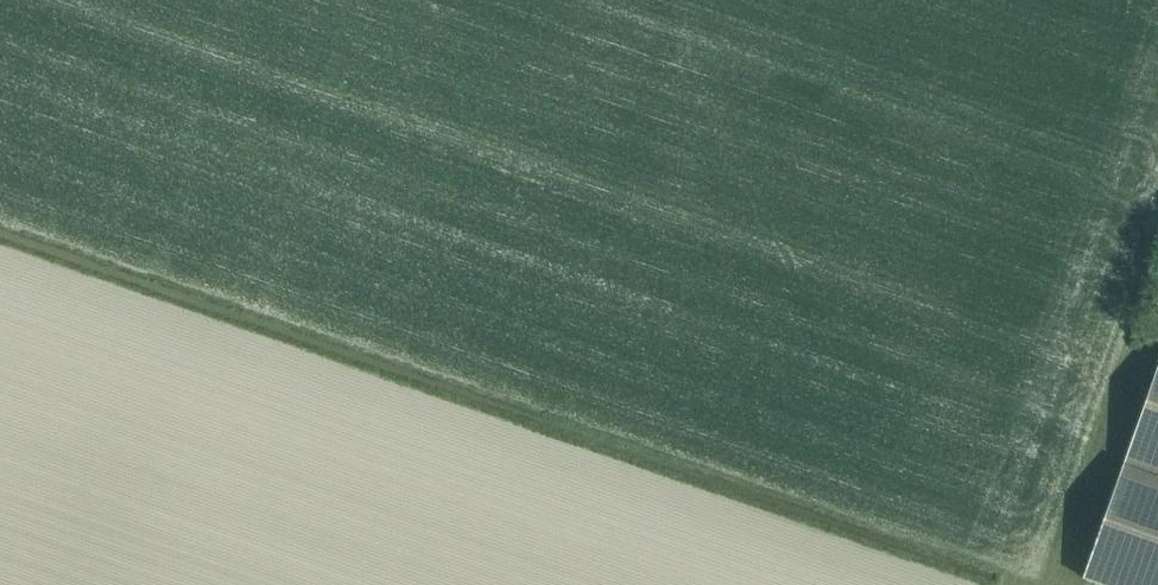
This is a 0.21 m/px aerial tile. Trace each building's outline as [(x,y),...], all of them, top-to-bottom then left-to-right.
[(1086,583),(1093,584),(1157,584),(1157,381),(1086,583)]
